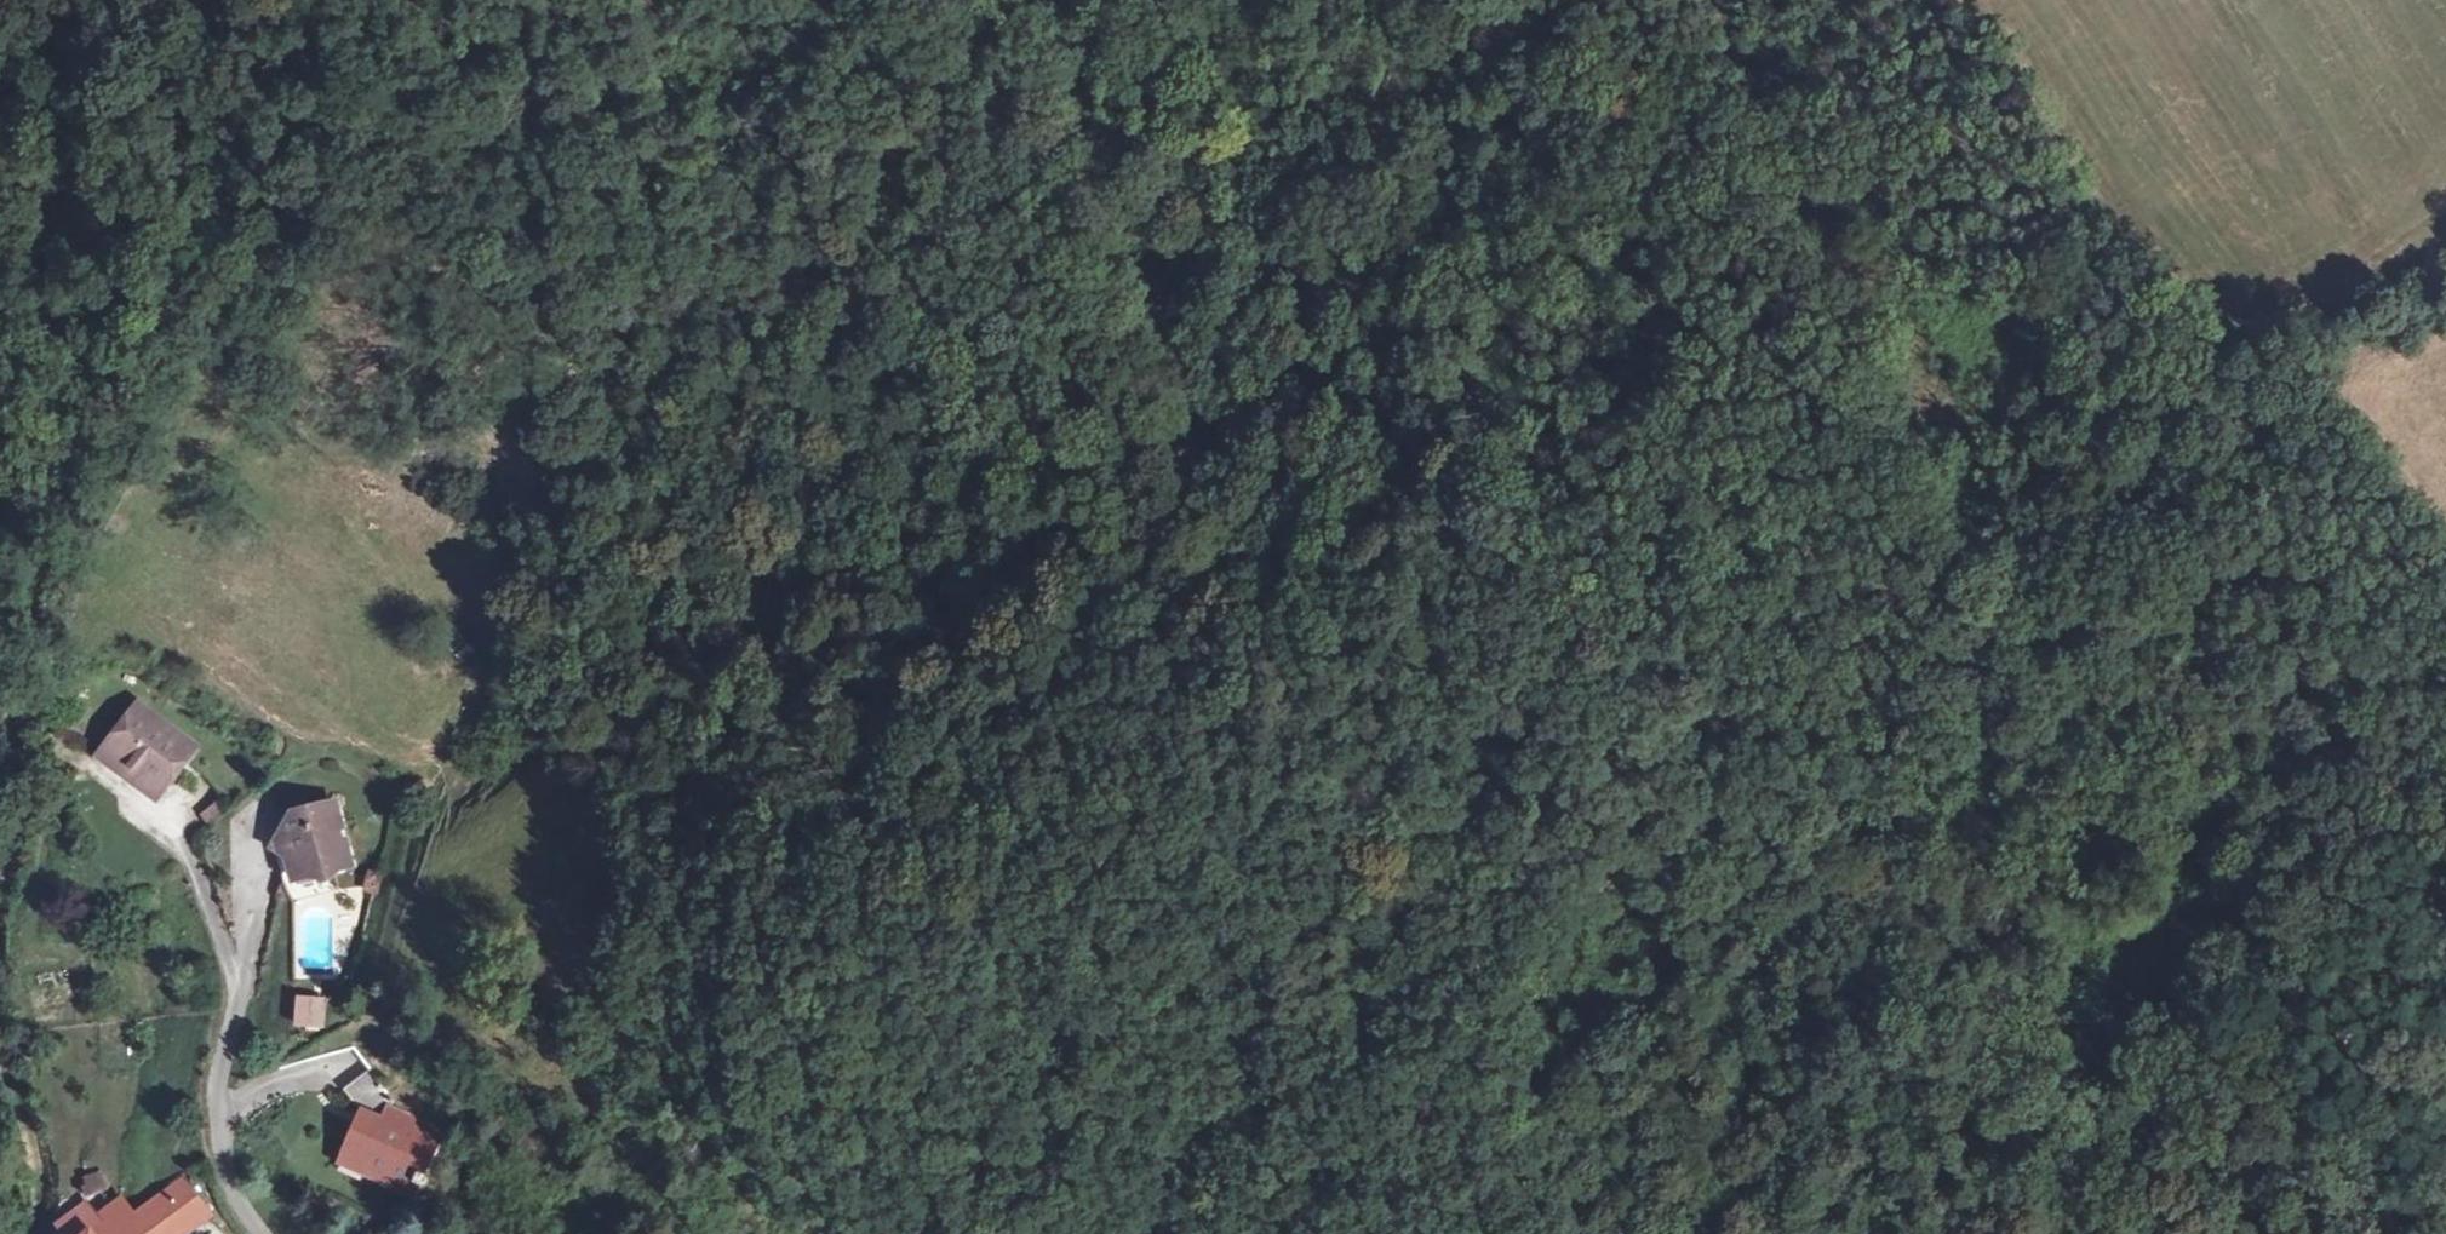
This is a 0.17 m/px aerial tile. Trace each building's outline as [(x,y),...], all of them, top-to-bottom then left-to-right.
[(133,703),(102,746),(142,773),(135,783),(159,799),(165,789),(194,746),(133,703)] [(142,773),(102,746),(95,755),(135,783),(142,773)] [(305,826),(286,831),(283,837),(274,854),(291,863),(298,885),(341,870),(333,846),(345,842),(337,817),(332,803),(320,807),(300,814),(305,826)] [(300,814),(294,816),(286,831),(305,826),(300,814)] [(333,846),(341,870),(353,866),(345,842),(333,846)] [(286,889),(298,885),(291,863),(274,854),(286,889)] [(294,1025),(318,1026),(320,1003),(295,1001),(294,1025)] [(423,1177),(438,1135),(387,1117),(394,1110),(359,1071),(336,1092),(362,1122),(351,1157),(371,1165),(365,1182),(415,1200),(418,1189),(423,1191),(428,1178),(423,1177)] [(351,1157),(345,1175),(365,1182),(371,1165),(351,1157)] [(179,1176),(167,1184),(192,1223),(203,1216),(179,1176)] [(192,1223),(167,1184),(102,1224),(95,1214),(60,1233),(176,1233),(192,1223)]
